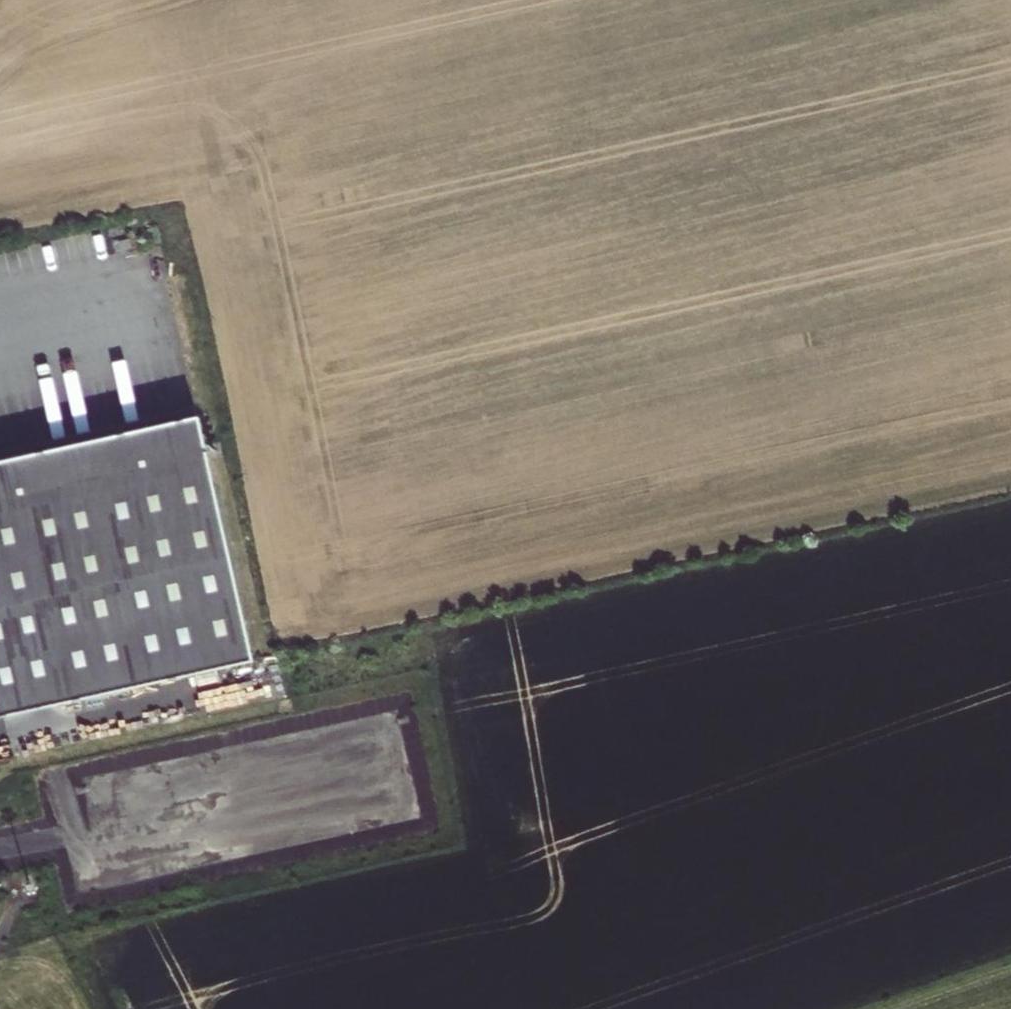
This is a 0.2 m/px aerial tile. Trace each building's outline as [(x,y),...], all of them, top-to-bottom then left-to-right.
[(252,659),(197,414),(0,459),(0,716),(252,659)]
